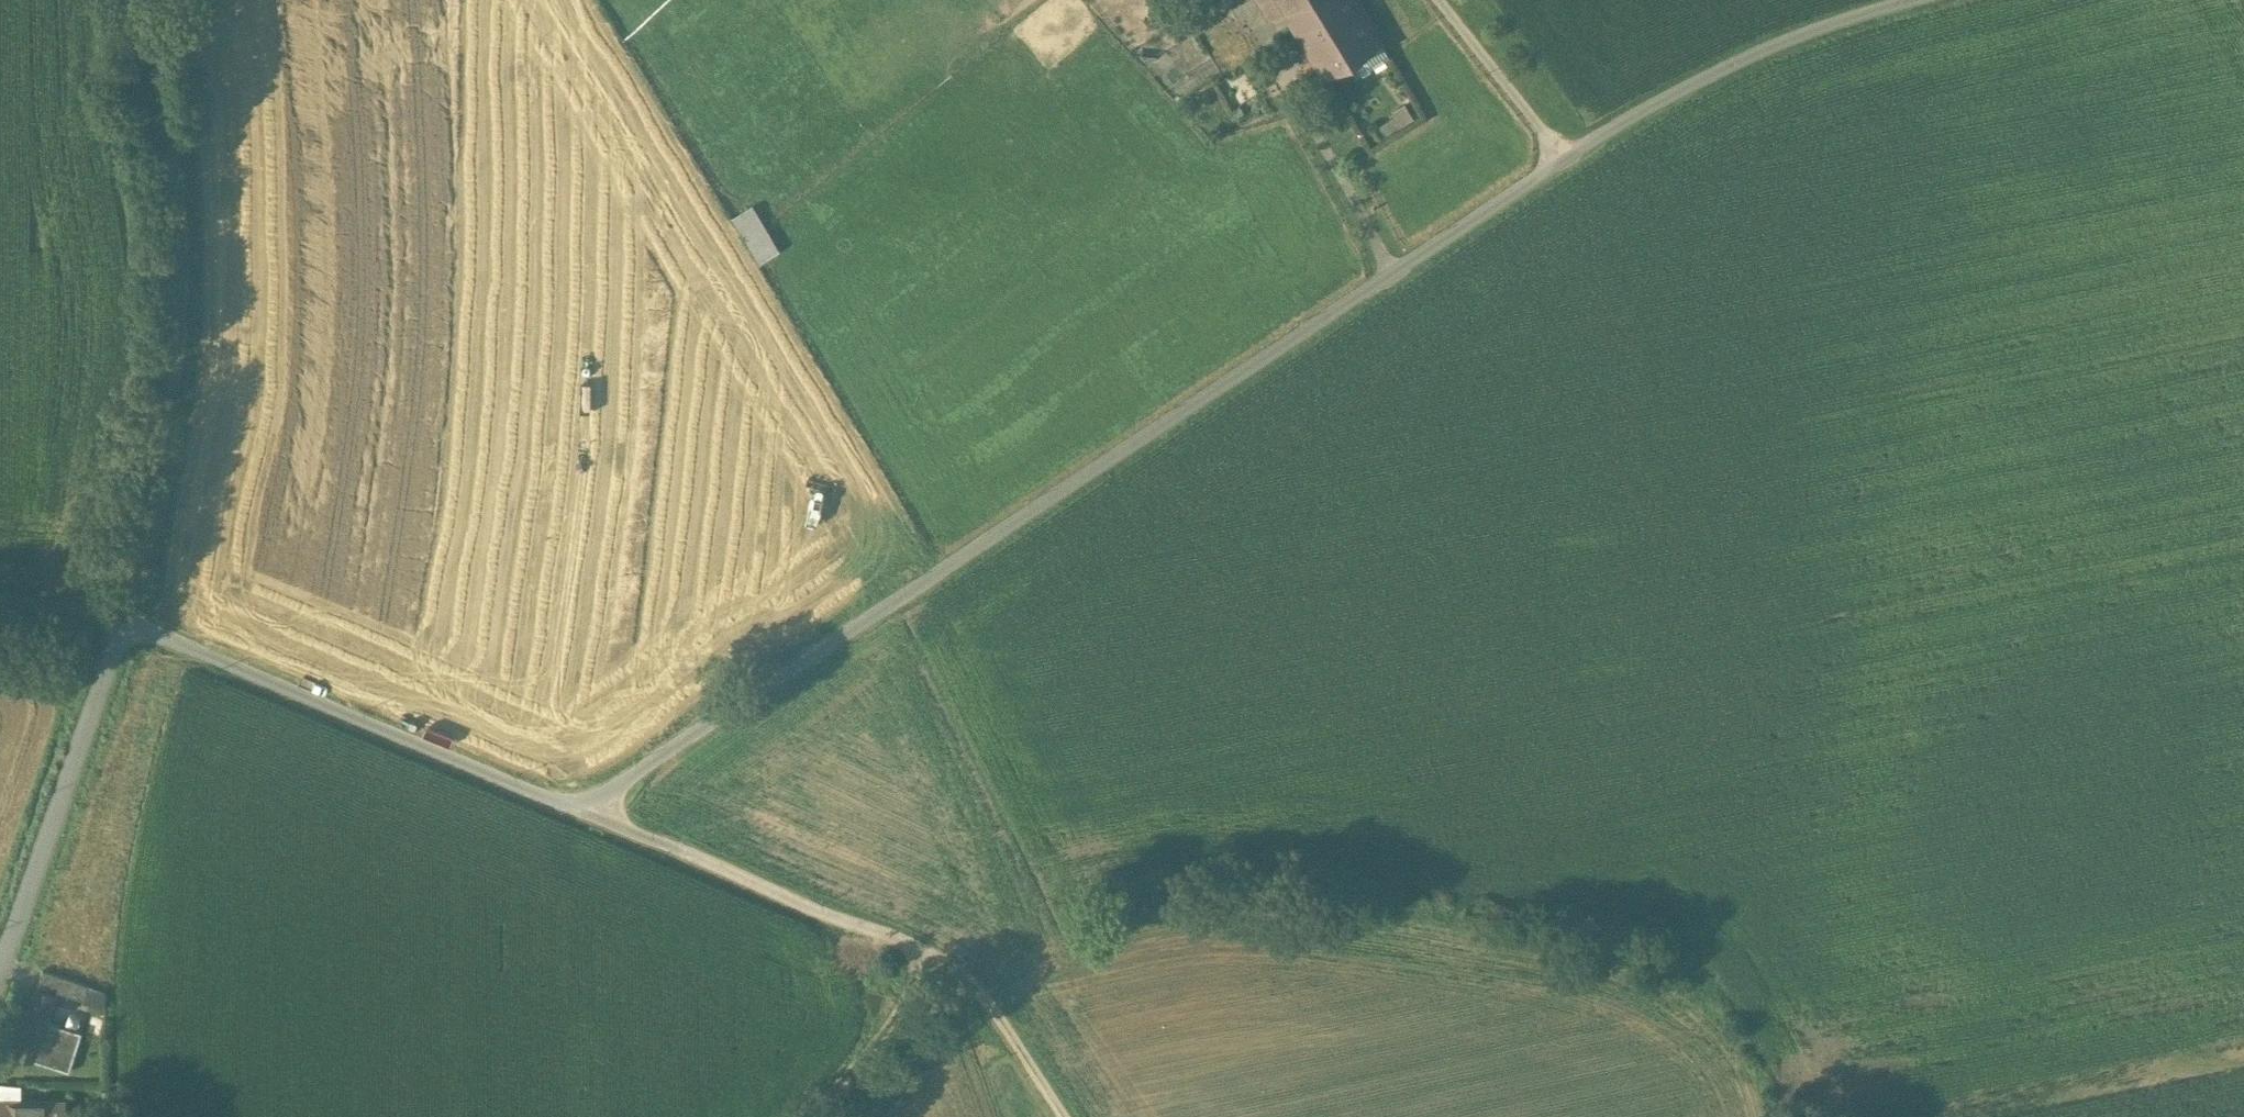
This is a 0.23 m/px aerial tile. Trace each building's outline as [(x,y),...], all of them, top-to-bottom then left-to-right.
[(1268,16),(1282,8),(1283,7),(1278,0),(1258,0),(1268,16)] [(1354,0),(1278,0),(1283,7),(1282,8),(1324,77),(1348,62),(1380,42),(1354,0)] [(1380,42),(1348,62),(1355,75),(1388,55),(1380,42)] [(1405,105),(1393,112),(1401,126),(1413,119),(1405,105)] [(751,203),(730,216),(759,263),(780,250),(751,203)] [(90,986),(45,971),(41,983),(85,999),(90,986)] [(81,1032),(48,1021),(52,1010),(51,1010),(55,995),(38,990),(30,1011),(17,1007),(10,1026),(21,1030),(21,1031),(22,1031),(15,1052),(68,1071),(81,1032)] [(0,1101),(0,1116),(65,1116),(65,1100),(0,1101)]
